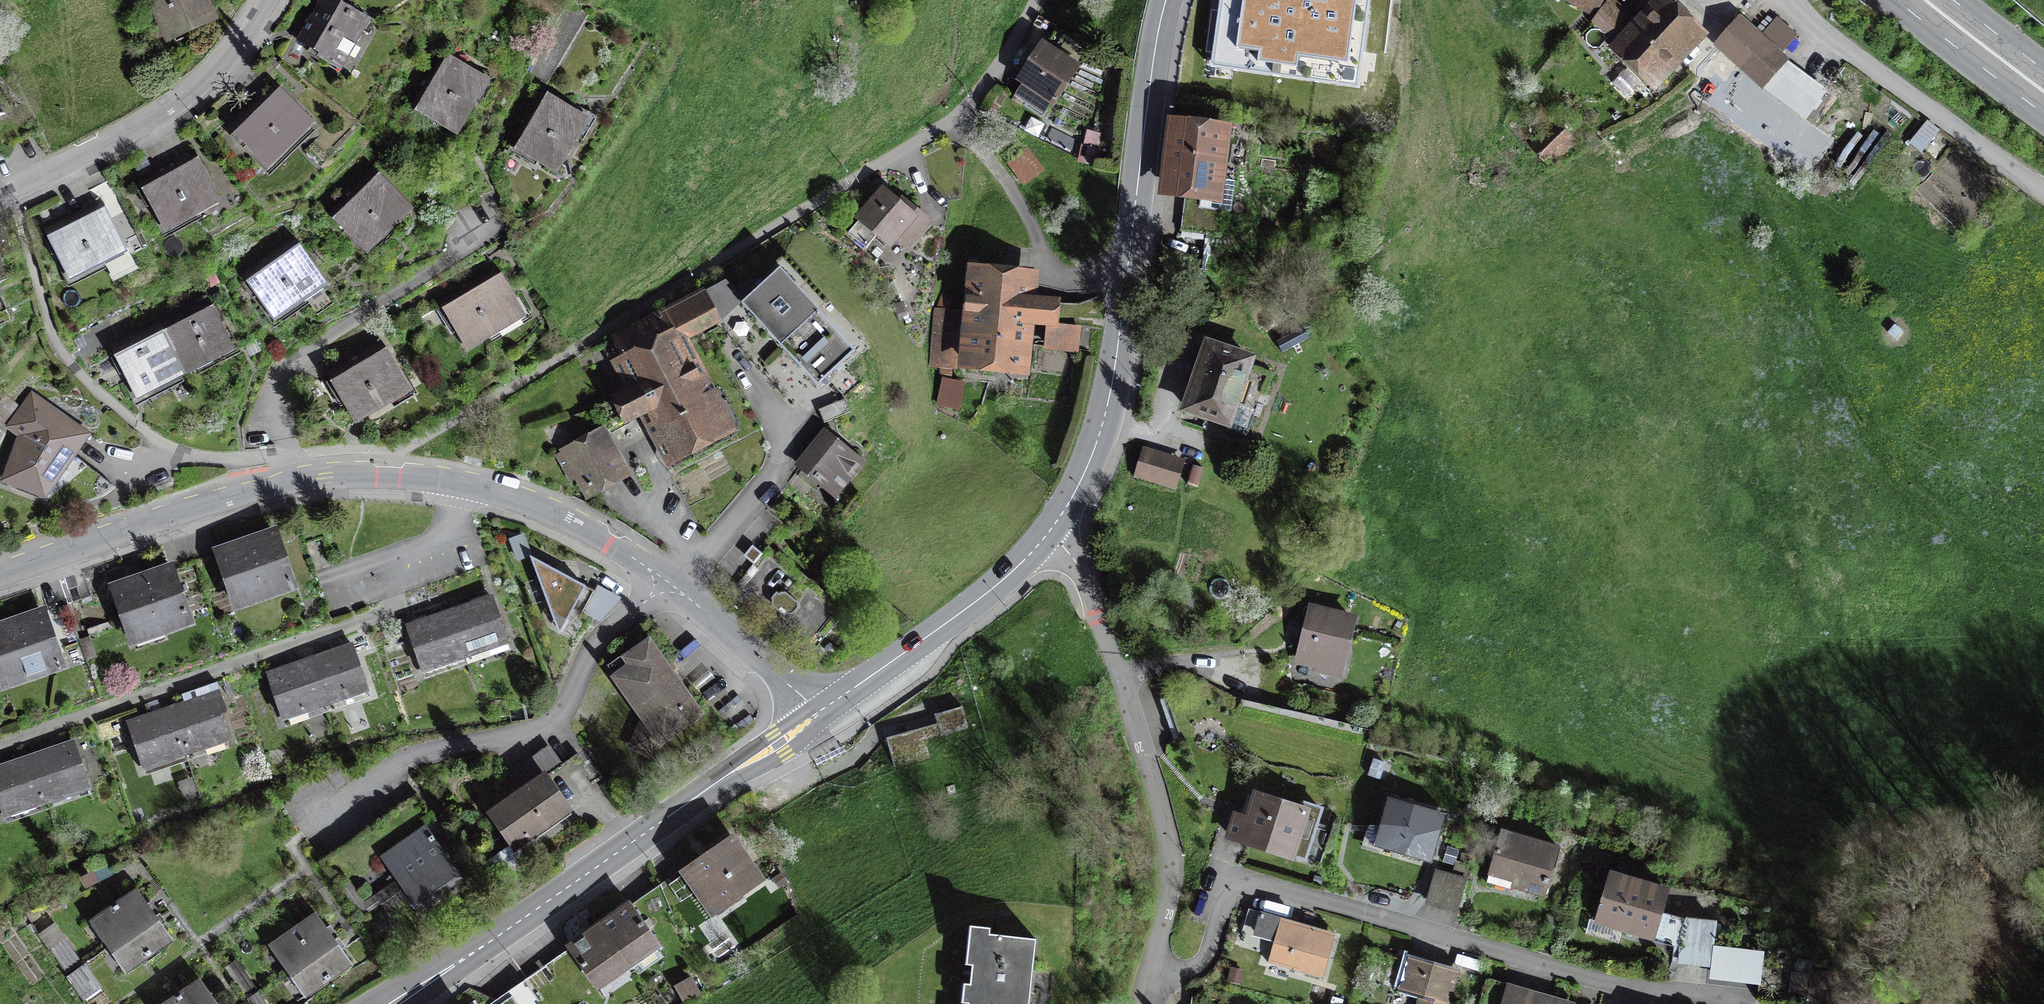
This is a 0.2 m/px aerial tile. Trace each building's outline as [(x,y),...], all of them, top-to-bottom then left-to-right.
[(169,34),(209,17),(201,0),(154,0),(169,34)] [(336,67),(352,39),(356,42),(369,20),(333,0),(321,0),(298,41),(311,48),(309,52),(336,67)] [(1210,65),(1357,86),(1370,0),(1219,0),(1210,65)] [(1590,9),(1595,0),(1575,0),(1590,9)] [(1653,77),(1695,35),(1663,4),(1641,27),(1614,0),(1610,0),(1594,20),(1653,77)] [(1762,42),(1777,56),(1794,37),(1779,23),(1762,42)] [(1721,44),(1755,73),(1772,53),(1738,24),(1721,44)] [(1075,66),(1043,46),(1022,78),(1026,81),(1017,95),(1044,113),(1075,66)] [(441,56),(413,104),(457,129),(485,82),(441,56)] [(1760,85),(1805,119),(1826,92),(1780,58),(1760,85)] [(233,127),(270,163),(309,123),(273,87),(233,127)] [(541,96),(513,143),(556,169),(584,122),(541,96)] [(1529,144),(1548,165),(1574,141),(1545,109),(1527,126),(1537,137),(1529,144)] [(1927,122),(1910,141),(1920,150),(1937,130),(1927,122)] [(1220,133),(1179,128),(1172,187),(1201,191),(1199,207),(1193,206),(1189,231),(1220,235),(1223,210),(1231,211),(1235,180),(1214,178),(1220,133)] [(1008,161),(1026,184),(1047,168),(1030,145),(1008,161)] [(144,182),(169,226),(216,200),(192,155),(144,182)] [(333,212),(368,248),(407,209),(372,173),(333,212)] [(904,211),(883,192),(848,232),(866,247),(878,232),(889,241),(895,234),(907,244),(926,221),(908,206),(904,211)] [(49,230),(72,276),(121,251),(98,205),(49,230)] [(248,275),(277,316),(321,284),(293,244),(248,275)] [(9,273),(0,254),(0,277),(9,273)] [(854,350),(779,269),(742,302),(817,384),(854,350)] [(1025,275),(973,270),(964,361),(1016,366),(1020,321),(1050,324),(1052,302),(1023,299),(1025,275)] [(495,273),(444,303),(471,347),(521,318),(495,273)] [(726,280),(701,294),(715,320),(737,295),(726,280)] [(715,320),(701,294),(614,339),(639,388),(609,403),(618,420),(648,404),(673,451),(720,427),(670,332),(698,317),(703,326),(715,320)] [(161,327),(184,372),(229,349),(206,304),(161,327)] [(956,314),(937,313),(932,365),(952,367),(956,314)] [(1092,328),(1050,324),(1048,347),(1090,351),(1092,328)] [(184,372),(161,327),(117,350),(140,394),(184,372)] [(407,392),(371,335),(346,351),(354,364),(333,378),(360,421),(407,392)] [(1249,359),(1208,345),(1201,364),(1199,364),(1191,387),(1193,388),(1185,413),(1204,419),(1206,414),(1228,422),(1226,427),(1248,435),(1269,374),(1247,367),(1249,359)] [(962,383),(943,379),(938,404),(957,408),(962,383)] [(833,388),(815,410),(826,419),(844,397),(833,388)] [(5,479),(43,494),(53,468),(66,451),(72,455),(84,437),(63,422),(61,425),(55,421),(59,416),(32,397),(11,426),(22,434),(5,479)] [(599,432),(556,455),(570,480),(582,474),(589,487),(620,471),(599,432)] [(858,460),(825,432),(799,463),(832,491),(858,460)] [(1181,461),(1145,450),(1137,475),(1174,486),(1181,461)] [(275,532),(218,551),(233,596),(266,585),(269,594),(293,585),(275,532)] [(526,533),(512,538),(519,560),(533,556),(526,533)] [(847,609),(768,545),(737,583),(816,647),(847,609)] [(585,586),(531,557),(551,614),(566,621),(585,586)] [(171,567),(114,586),(129,631),(162,620),(164,629),(189,621),(171,567)] [(611,618),(619,592),(594,584),(586,610),(611,618)] [(492,599),(450,613),(464,655),(507,641),(492,599)] [(1352,618),(1304,607),(1298,633),(1305,635),(1299,659),(1318,664),(1317,670),(1338,675),(1352,618)] [(0,626),(0,671),(2,676),(34,665),(37,674),(62,665),(43,611),(0,626)] [(464,655),(450,613),(407,627),(421,669),(464,655)] [(648,644),(612,670),(646,718),(634,746),(653,754),(661,738),(698,713),(648,644)] [(353,646),(310,660),(324,703),(368,688),(353,646)] [(282,718),(324,703),(310,660),(267,675),(282,718)] [(193,701),(171,709),(185,751),(228,736),(215,700),(222,697),(217,682),(189,691),(193,701)] [(928,756),(931,765),(956,758),(949,733),(968,727),(962,706),(934,714),(937,723),(886,738),(894,766),(928,756)] [(171,709),(128,723),(142,765),(185,751),(171,709)] [(32,757),(46,799),(88,785),(74,742),(32,757)] [(515,848),(601,787),(577,753),(491,813),(515,848)] [(32,757),(0,767),(0,804),(3,814),(46,799),(32,757)] [(1302,810),(1252,795),(1245,817),(1235,814),(1229,834),(1305,858),(1320,809),(1304,804),(1302,810)] [(1446,814),(1388,797),(1374,846),(1432,863),(1446,814)] [(426,827),(434,821),(418,798),(406,806),(422,830),(426,827)] [(411,838),(422,830),(406,806),(394,814),(411,838)] [(399,846),(411,838),(394,814),(382,822),(399,846)] [(391,851),(399,846),(382,822),(371,830),(387,854),(391,851)] [(399,846),(391,851),(408,875),(399,882),(423,916),(467,885),(426,827),(422,830),(411,838),(399,846)] [(375,862),(387,854),(371,830),(359,839),(375,862)] [(1558,847),(1502,831),(1493,863),(1517,870),(1513,886),(1544,895),(1558,847)] [(684,872),(710,910),(739,890),(743,895),(763,881),(734,839),(684,872)] [(1456,861),(1451,875),(1443,904),(1457,908),(1470,866),(1456,861)] [(1427,899),(1443,904),(1451,875),(1436,870),(1427,899)] [(1667,890),(1611,873),(1597,920),(1650,937),(1652,934),(1682,943),(1686,920),(1660,913),(1667,890)] [(660,885),(631,905),(648,930),(673,912),(660,885)] [(107,946),(154,913),(137,889),(90,922),(107,946)] [(617,914),(600,927),(627,965),(658,943),(648,930),(631,905),(617,914)] [(172,939),(154,913),(107,946),(125,971),(172,939)] [(269,946),(287,971),(333,938),(316,914),(269,946)] [(1278,927),(1247,918),(1238,947),(1270,957),(1268,962),(1322,978),(1333,939),(1279,923),(1278,927)] [(1715,923),(1686,920),(1682,943),(1679,957),(1711,962),(1715,923)] [(597,987),(627,965),(600,927),(587,936),(569,948),(597,987)] [(1035,938),(976,932),(968,1003),(1028,1003),(1031,980),(1035,938)] [(333,938),(287,971),(304,996),(351,963),(333,938)] [(66,940),(51,949),(67,972),(81,962),(66,940)] [(558,957),(545,966),(562,990),(575,981),(558,957)] [(1457,973),(1407,959),(1398,991),(1419,996),(1417,1003),(1448,1003),(1457,973)] [(84,965),(68,976),(84,999),(100,988),(84,965)] [(541,969),(527,978),(544,1003),(558,993),(541,969)] [(218,1003),(200,979),(165,1003),(217,1003),(218,1003)] [(1479,1003),(1561,1003),(1485,982),(1479,1003)]
